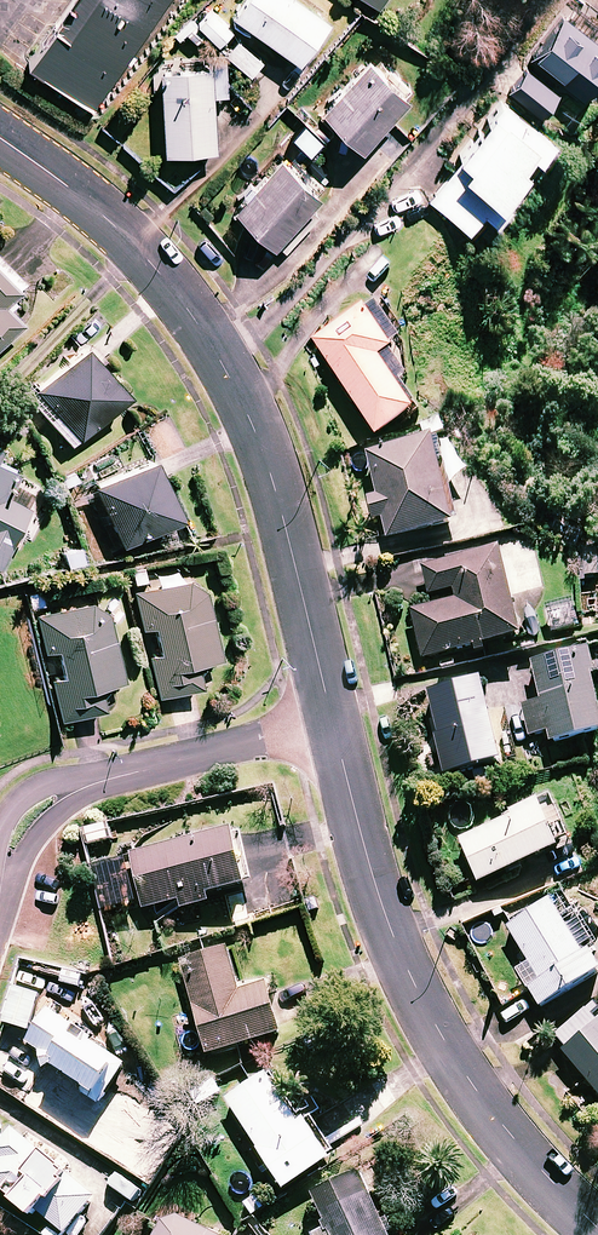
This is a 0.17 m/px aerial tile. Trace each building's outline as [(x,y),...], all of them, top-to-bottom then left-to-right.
[(97,106),(170,0),(73,0),(55,26),(31,61),(97,106)] [(302,0),(245,0),(236,14),(301,61),(330,20),(302,0)] [(233,30),(211,8),(198,20),(220,42),(233,30)] [(565,14),(536,54),(571,79),(566,85),(583,97),(597,76),(597,38),(565,14)] [(266,61),(239,38),(226,53),(253,76),(266,61)] [(228,94),(227,64),(226,53),(213,54),(213,59),(163,62),(163,67),(167,151),(217,148),(215,95),(228,94)] [(410,92),(371,56),(324,108),(363,144),(410,92)] [(558,89),(527,67),(510,91),(540,113),(558,89)] [(554,136),(503,98),(431,197),(469,225),(484,204),(491,210),(529,158),(535,162),(554,136)] [(333,197),(284,154),(237,207),(286,251),(333,197)] [(12,298),(20,290),(18,287),(25,281),(0,255),(0,348),(23,325),(9,311),(17,303),(12,298)] [(404,338),(378,298),(315,340),(378,435),(418,408),(400,382),(410,376),(391,347),(404,338)] [(128,394),(84,344),(30,392),(54,419),(51,421),(72,445),(128,394)] [(459,522),(437,438),(369,456),(380,497),(364,501),(370,522),(384,518),(390,540),(459,522)] [(181,518),(155,459),(96,486),(122,544),(181,518)] [(30,508),(3,495),(15,470),(0,462),(0,567),(30,508)] [(581,548),(581,575),(597,575),(597,548),(581,548)] [(523,635),(502,549),(424,568),(433,605),(413,610),(425,658),(523,635)] [(155,574),(158,588),(134,593),(143,630),(156,627),(159,641),(146,644),(158,697),(204,687),(198,663),(221,658),(203,577),(183,582),(180,569),(155,574)] [(124,680),(103,598),(37,614),(47,653),(59,650),(62,663),(49,667),(62,720),(107,709),(101,686),(124,680)] [(532,663),(539,699),(517,704),(524,739),(546,734),(548,745),(597,735),(597,711),(586,652),(532,663)] [(502,761),(483,679),(428,692),(447,773),(502,761)] [(560,848),(540,801),(512,813),(514,818),(462,840),(480,882),(560,848)] [(300,911),(281,828),(238,838),(236,829),(91,864),(104,919),(181,901),(183,910),(212,903),(210,894),(246,886),(255,922),(300,911)] [(596,974),(552,902),(510,928),(532,964),(520,971),(541,1006),(596,974)] [(243,993),(231,949),(183,962),(208,1054),(284,1034),(271,985),(243,993)] [(597,1004),(555,1038),(597,1092),(597,1005),(597,1004)] [(126,1065),(49,1013),(29,1043),(52,1059),(29,1093),(67,1119),(86,1091),(102,1102),(126,1065)] [(301,1122),(270,1073),(229,1100),(285,1188),(332,1158),(307,1118),(301,1122)] [(14,1129),(0,1145),(0,1155),(4,1158),(0,1163),(0,1188),(34,1216),(38,1211),(65,1234),(96,1198),(14,1129)] [(362,1173),(315,1195),(330,1229),(317,1234),(391,1234),(362,1173)] [(168,1212),(157,1234),(215,1234),(168,1212)]
